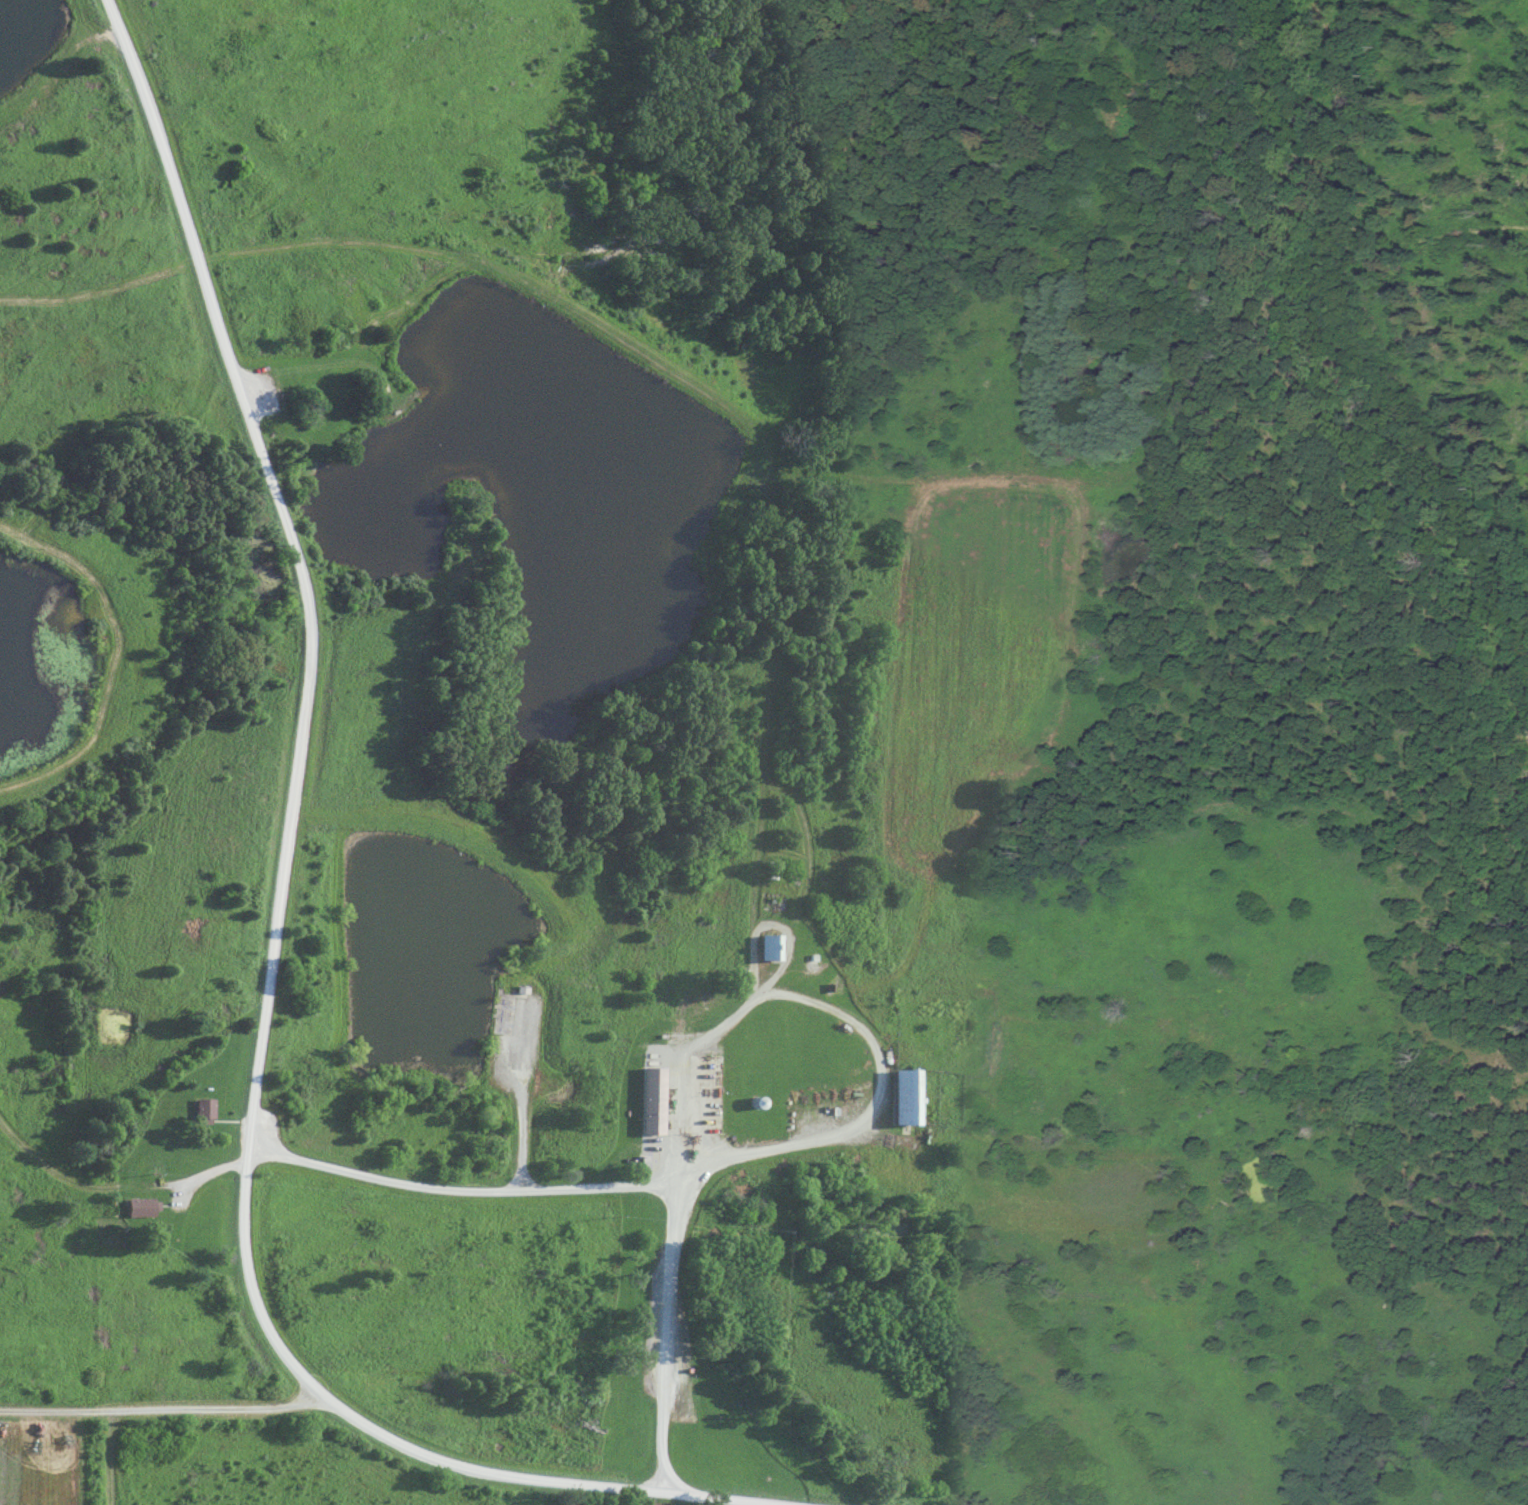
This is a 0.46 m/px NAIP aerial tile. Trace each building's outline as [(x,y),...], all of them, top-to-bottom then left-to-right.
[(772,962),(772,936),(751,936),(751,962),(772,962)] [(632,1136),(654,1136),(654,1069),(632,1069),(632,1136)] [(911,1127),(911,1070),(885,1070),(885,1127),(911,1127)] [(753,1110),(753,1099),(742,1099),(742,1109),(753,1110)] [(210,1100),(192,1100),(192,1124),(210,1124),(210,1100)] [(153,1218),(153,1200),(122,1200),(122,1218),(153,1218)]
